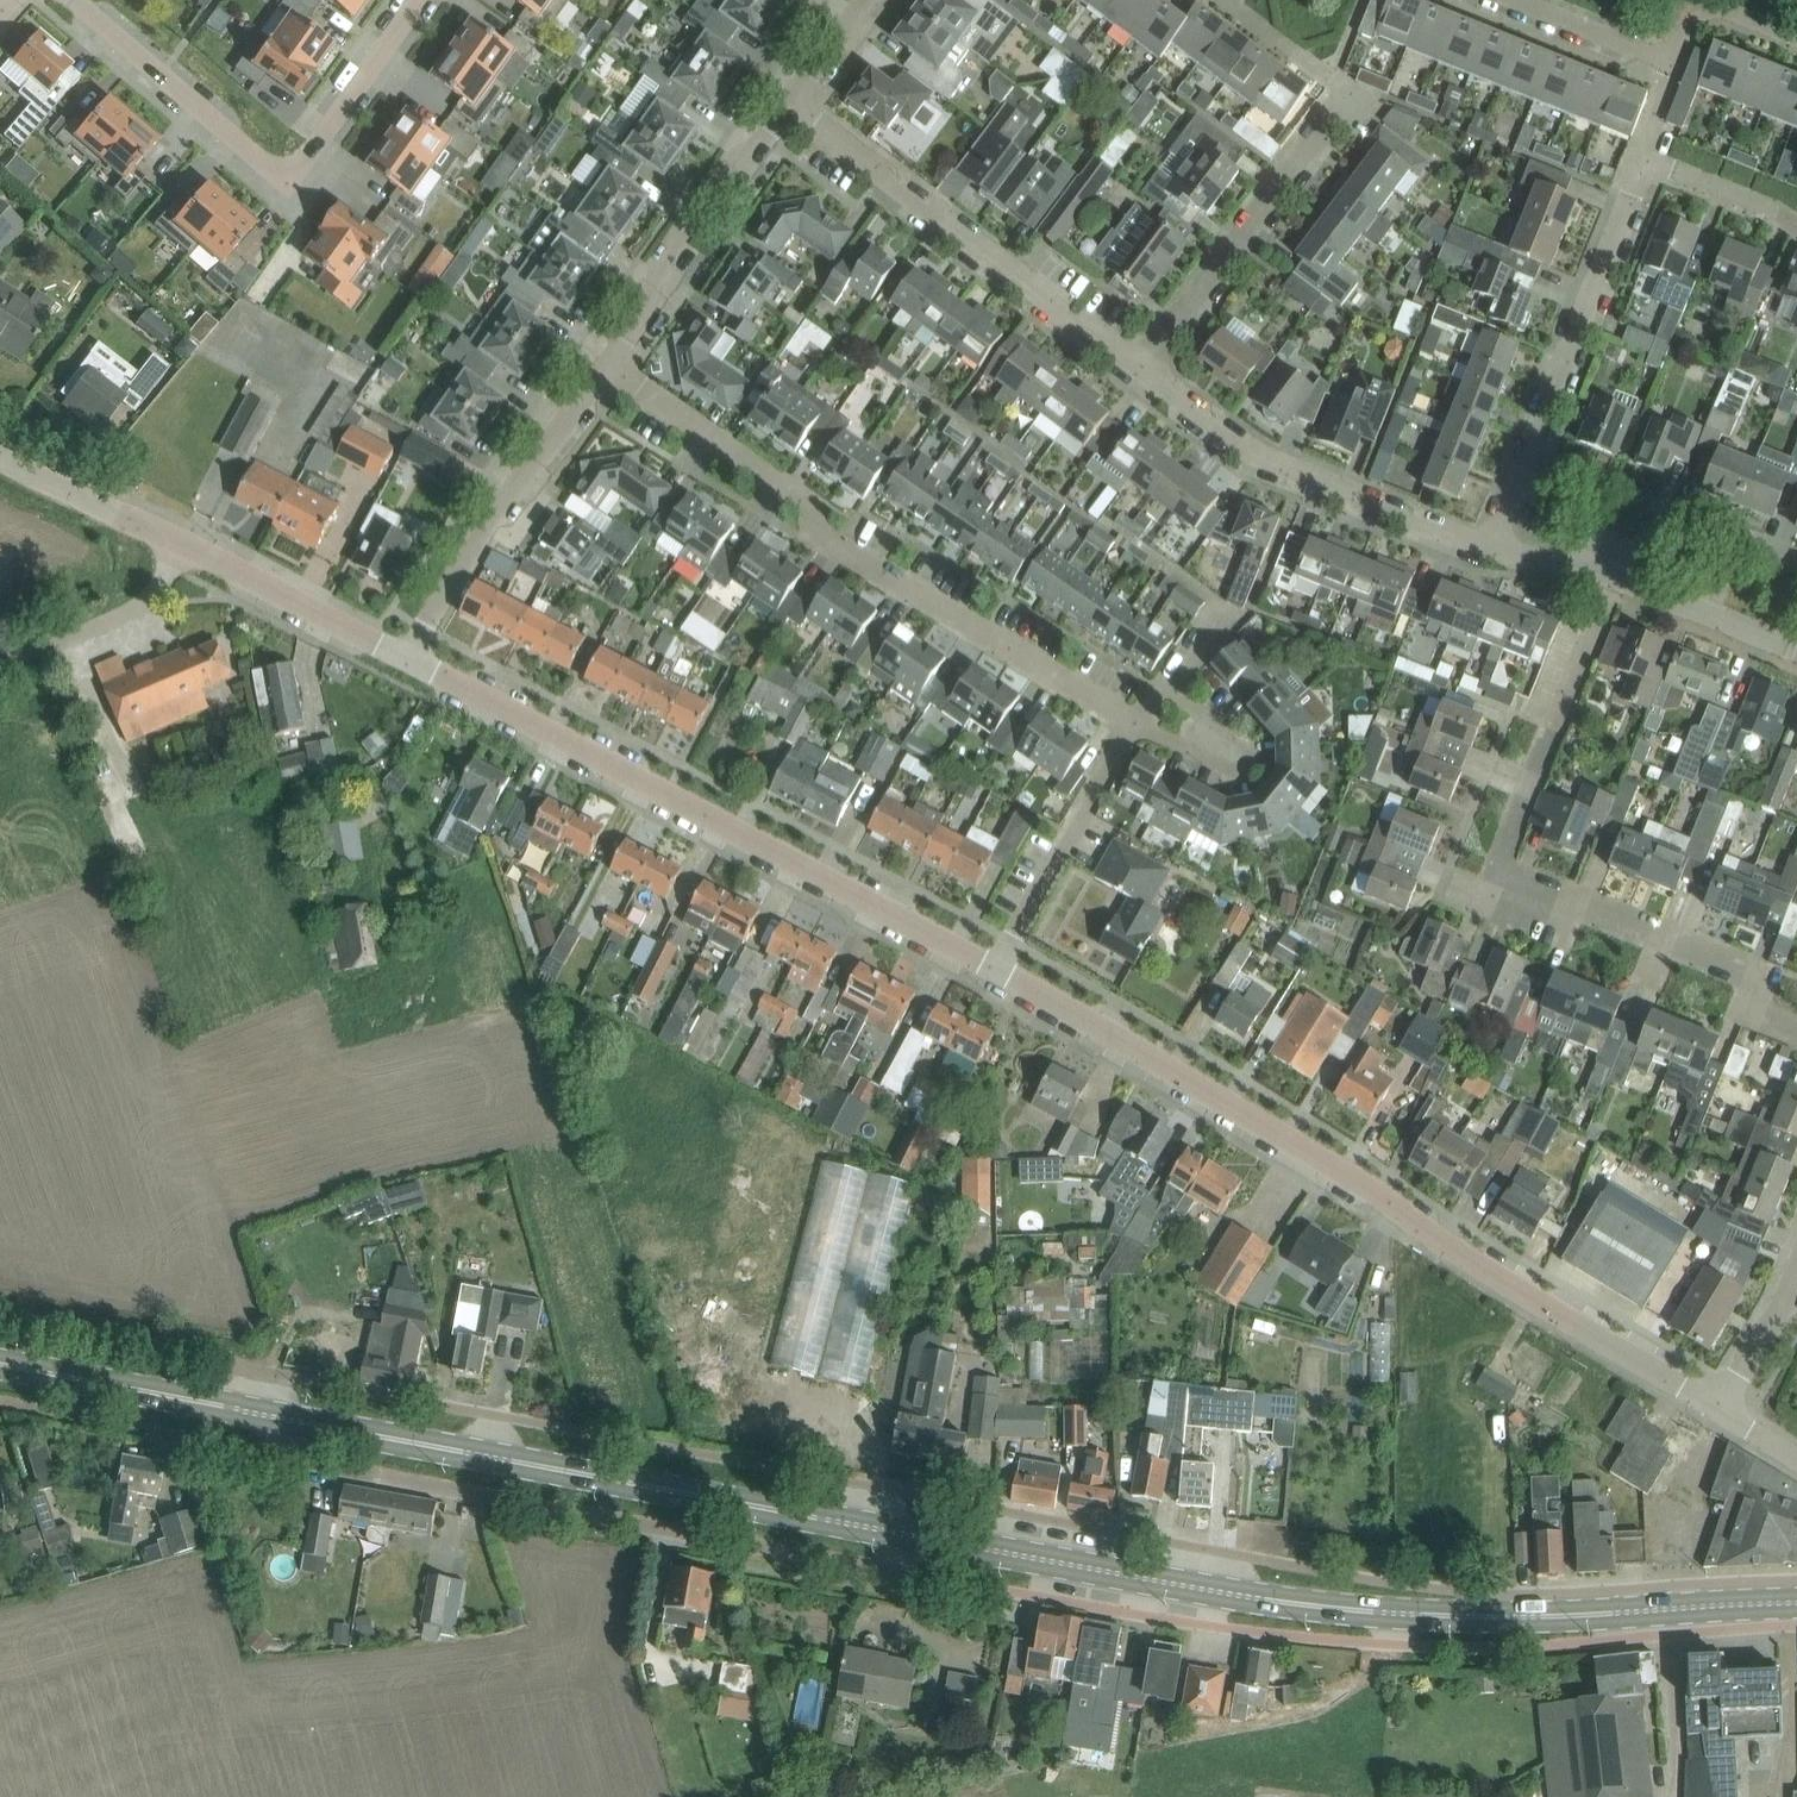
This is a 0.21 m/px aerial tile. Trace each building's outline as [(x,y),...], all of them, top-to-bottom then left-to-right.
[(198,4),(205,9),(212,0),(200,0),(198,4)] [(312,13),(312,12),(295,0),(284,0),(277,9),(289,17),(272,41),(314,71),(332,45),(303,25),(312,13)] [(312,12),(312,13),(313,14),(323,0),(295,0),(312,12)] [(353,19),(367,0),(326,0),(353,19)] [(528,9),(520,20),(544,38),(571,0),(516,0),(528,9)] [(693,9),(709,20),(734,38),(742,26),(761,40),(768,31),(771,33),(779,22),(776,20),(777,18),(752,0),(700,0),(693,9)] [(777,18),(778,16),(781,18),(789,7),(786,6),(790,0),(752,0),(777,18)] [(984,32),(997,42),(1015,19),(990,0),(921,0),(922,6),(918,12),(970,50),(984,32)] [(1010,6),(1022,15),(1028,7),(1019,0),(1014,0),(1010,6)] [(1117,0),(1084,0),(1105,16),(1117,0)] [(1160,0),(1117,0),(1105,16),(1133,37),(1160,0)] [(1188,20),(1160,0),(1133,37),(1162,58),(1173,43),(1172,43),(1188,21),(1188,20)] [(1425,5),(1412,0),(1390,0),(1388,3),(1380,0),(1373,0),(1359,34),(1375,40),(1377,35),(1408,48),(1425,5)] [(1199,63),(1227,26),(1199,5),(1188,20),(1188,21),(1172,43),(1173,43),(1199,63)] [(1440,61),(1457,18),(1425,5),(1408,48),(1440,61)] [(1034,24),(1040,16),(1028,7),(1022,15),(1034,24)] [(918,12),(913,17),(907,18),(901,26),(902,32),(898,38),(913,49),(910,53),(919,60),(912,69),(907,66),(905,68),(950,101),(964,84),(962,73),(956,68),(970,50),(918,12)] [(1472,74),(1489,31),(1457,18),(1440,61),(1472,74)] [(700,32),(678,49),(685,54),(693,60),(729,86),(730,84),(733,86),(741,75),(738,73),(745,64),(725,50),(734,38),(709,20),(700,32)] [(473,23),(454,50),(508,89),(508,87),(497,79),(515,54),(526,63),(536,49),(511,32),(503,44),(473,23)] [(1227,84),(1255,47),(1227,26),(1199,63),(1227,84)] [(1504,86),(1521,44),(1489,31),(1472,74),(1504,86)] [(72,87),(60,77),(70,66),(71,65),(55,51),(58,47),(41,32),(16,61),(11,58),(0,71),(21,90),(18,93),(31,104),(4,136),(19,149),(72,87)] [(1064,47),(1076,56),(1083,48),(1071,39),(1064,47)] [(272,41),(271,40),(255,62),(245,55),(235,69),(259,86),(267,75),(298,96),(300,92),(304,95),(315,80),(311,77),(315,73),(314,72),(314,71),(272,41)] [(1536,99),(1553,57),(1521,44),(1504,86),(1536,99)] [(1731,100),(1748,57),(1715,44),(1711,55),(1696,49),(1667,124),(1683,130),(1700,87),(1731,100)] [(1255,104),(1282,68),(1255,47),(1227,84),(1255,104)] [(1095,57),(1083,48),(1076,56),(1088,65),(1095,57)] [(508,89),(454,50),(435,77),(464,98),(455,110),(480,128),(508,89)] [(574,54),(568,64),(581,73),(588,63),(574,54)] [(652,60),(642,75),(647,78),(661,88),(686,106),(694,94),(714,108),(720,98),(723,100),(731,89),(728,87),(729,86),(693,60),(685,54),(671,74),(652,60)] [(1568,112),(1585,70),(1553,57),(1536,99),(1568,112)] [(1762,113),(1780,70),(1748,57),(1731,100),(1762,113)] [(1153,68),(1147,76),(1153,81),(1159,85),(1165,77),(1153,68)] [(1310,88),(1282,68),(1255,104),(1283,125),(1310,88)] [(852,102),(849,107),(864,118),(867,113),(889,130),(900,115),(911,123),(927,135),(943,114),(927,103),(933,94),(905,74),(895,87),(873,70),(851,101),(852,102)] [(1598,125),(1616,82),(1585,70),(1568,112),(1598,125)] [(1796,119),(1796,77),(1780,70),(1762,113),(1794,126),(1796,119)] [(1086,74),(1053,78),(1074,95),(1088,76),(1086,74)] [(1153,81),(1147,76),(1145,75),(1136,87),(1144,94),(1153,81)] [(647,78),(623,112),(637,122),(681,153),(682,152),(685,153),(693,142),(690,141),(697,131),(677,117),(686,106),(661,88),(647,78)] [(1393,85),(1380,79),(1376,90),(1382,93),(1388,95),(1389,96),(1393,85)] [(1632,138),(1649,96),(1616,82),(1598,125),(1632,138)] [(1185,83),(1179,91),(1191,100),(1197,92),(1185,83)] [(1421,109),(1425,99),(1411,93),(1407,103),(1421,109)] [(100,159),(134,119),(110,98),(86,126),(75,116),(55,139),(68,149),(72,144),(95,164),(97,166),(102,160),(100,159)] [(1439,105),(1425,99),(1421,109),(1435,114),(1439,105)] [(1119,100),(1110,111),(1124,121),(1125,119),(1132,110),(1119,100)] [(1445,100),(1439,116),(1452,121),(1459,106),(1445,100)] [(993,204),(1027,159),(1010,146),(1028,122),(1007,106),(975,149),(976,150),(978,148),(990,157),(972,180),(971,181),(983,190),(980,194),(993,204)] [(605,126),(594,142),(601,147),(638,173),(646,161),(665,175),(672,166),(675,168),(682,157),(680,155),(681,153),(637,122),(623,112),(610,130),(605,126)] [(409,113),(390,140),(432,170),(443,178),(459,155),(469,162),(481,146),(447,122),(438,134),(409,113)] [(1221,149),(1229,138),(1198,115),(1184,135),(1186,136),(1172,155),(1186,165),(1224,194),(1240,172),(1225,160),(1229,155),(1221,149)] [(1240,124),(1228,115),(1221,123),(1234,132),(1240,124)] [(134,168),(158,140),(134,119),(100,159),(102,160),(123,179),(114,189),(126,200),(146,177),(134,168)] [(1243,119),(1240,124),(1234,132),(1258,150),(1268,137),(1243,119)] [(1482,141),(1485,131),(1472,126),(1468,135),(1482,141)] [(1373,156),(1363,169),(1394,192),(1410,171),(1418,177),(1428,164),(1381,128),(1371,142),(1372,142),(1366,151),(1373,156)] [(1495,147),(1499,137),(1485,131),(1482,141),(1495,147)] [(1516,147),(1529,152),(1534,139),(1521,134),(1516,147)] [(543,139),(534,150),(546,159),(555,147),(543,139)] [(432,170),(390,140),(370,167),(400,188),(391,200),(415,218),(425,204),(413,196),(432,170)] [(513,143),(505,155),(520,165),(529,154),(513,143)] [(1548,160),(1552,150),(1538,145),(1534,154),(1548,160)] [(604,167),(589,189),(597,195),(633,221),(634,219),(637,221),(645,210),(642,208),(649,199),(629,185),(638,173),(601,147),(593,159),(604,167)] [(1566,156),(1552,150),(1548,160),(1562,166),(1566,156)] [(1742,165),(1746,156),(1732,150),(1728,160),(1742,165)] [(1103,154),(1100,159),(1113,169),(1117,164),(1103,154)] [(504,155),(494,169),(510,180),(520,167),(504,155)] [(1760,161),(1746,156),(1742,165),(1756,171),(1760,161)] [(25,166),(15,157),(3,171),(14,180),(25,166)] [(1081,178),(1068,195),(1085,209),(1098,192),(1114,170),(1113,169),(1100,159),(1097,157),(1081,178)] [(1044,171),(1027,159),(993,204),(1006,214),(1010,210),(1021,219),(1022,218),(1022,217),(1036,198),(1048,207),(1047,209),(1048,210),(1075,174),(1054,159),(1044,171)] [(1580,173),(1590,177),(1596,163),(1586,159),(1580,173)] [(1566,195),(1573,178),(1531,161),(1521,185),(1536,190),(1525,218),(1565,234),(1578,200),(1566,195)] [(1224,194),(1186,165),(1174,181),(1160,171),(1143,193),(1180,221),(1192,204),(1208,215),(1224,194)] [(1779,166),(1774,178),(1787,184),(1792,171),(1779,166)] [(1347,176),(1340,186),(1378,214),(1394,192),(1363,169),(1354,181),(1347,176)] [(198,244),(232,205),(209,185),(185,212),(174,202),(155,225),(189,255),(190,255),(199,245),(198,244)] [(1340,200),(1331,212),(1362,236),(1376,247),(1392,225),(1378,214),(1340,186),(1333,195),(1340,200)] [(573,211),(565,223),(590,241),(598,229),(617,243),(624,233),(627,235),(635,224),(632,222),(633,221),(597,195),(581,216),(573,211)] [(1057,246),(1085,209),(1068,195),(1040,233),(1057,246)] [(834,262),(854,233),(853,233),(850,237),(839,229),(842,225),(808,201),(765,209),(767,221),(754,239),(779,256),(794,234),(834,262)] [(25,227),(0,205),(0,255),(25,227)] [(232,252),(255,225),(232,205),(198,244),(199,245),(220,263),(205,280),(222,294),(247,266),(232,252)] [(379,270),(397,245),(404,251),(415,235),(384,213),(373,228),(342,207),(339,211),(335,208),(324,223),(328,226),(325,231),(326,232),(326,231),(368,261),(379,270)] [(1362,236),(1331,212),(1321,225),(1314,220),(1307,229),(1345,257),(1362,236)] [(1171,231),(1177,224),(1167,216),(1161,224),(1149,214),(1129,241),(1167,270),(1187,243),(1171,231)] [(1551,268),(1565,234),(1525,218),(1513,249),(1453,224),(1449,234),(1445,244),(1471,254),(1487,260),(1519,273),(1518,274),(1535,281),(1542,264),(1551,268)] [(1685,270),(1699,233),(1663,218),(1644,265),(1662,272),(1655,291),(1673,298),(1669,308),(1684,314),(1699,276),(1685,270)] [(540,256),(540,257),(549,262),(585,288),(586,286),(589,288),(597,277),(594,275),(601,266),(581,252),(590,241),(565,223),(540,256)] [(1443,248),(1445,244),(1449,234),(1441,227),(1431,239),(1443,248)] [(1339,265),(1345,257),(1307,229),(1301,238),(1307,243),(1298,256),(1304,261),(1295,273),(1323,295),(1340,308),(1358,284),(1358,279),(1344,268),(1339,265)] [(350,286),(368,261),(326,231),(326,232),(307,258),(337,279),(328,291),(354,309),(363,296),(350,286)] [(1147,296),(1167,270),(1129,241),(1109,268),(1121,277),(1113,289),(1123,296),(1131,285),(1147,296)] [(1727,244),(1719,266),(1712,283),(1733,292),(1726,310),(1752,321),(1772,272),(1770,271),(1768,277),(1757,273),(1762,258),(1727,244)] [(872,302),(898,264),(874,248),(864,263),(850,253),(821,295),(836,305),(849,286),(872,302)] [(119,250),(108,262),(115,267),(125,255),(119,250)] [(512,268),(503,281),(512,287),(517,290),(542,308),(550,296),(569,310),(576,301),(579,303),(586,292),(584,290),(585,288),(549,262),(540,257),(540,256),(535,253),(520,273),(512,268)] [(1487,260),(1471,254),(1465,268),(1481,275),(1474,292),(1497,301),(1490,319),(1525,333),(1538,300),(1512,289),(1518,274),(1519,273),(1487,260)] [(734,262),(726,274),(729,275),(727,278),(765,304),(780,282),(789,289),(796,294),(804,281),(797,276),(774,260),(766,271),(743,255),(737,264),(734,262)] [(1418,262),(1413,276),(1423,280),(1429,266),(1418,262)] [(1791,269),(1794,270),(1783,298),(1796,303),(1796,262),(1796,265),(1793,264),(1791,269)] [(905,331),(943,280),(935,274),(929,281),(916,271),(915,272),(904,263),(882,294),(904,311),(894,323),(905,331)] [(449,270),(440,283),(453,293),(462,280),(449,270)] [(1323,295),(1295,273),(1284,289),(1312,310),(1323,295)] [(1417,294),(1423,280),(1413,276),(1407,290),(1417,294)] [(417,278),(409,290),(426,301),(434,289),(417,278)] [(765,304),(727,278),(725,280),(723,279),(715,290),(717,292),(711,301),(734,317),(726,328),(750,344),(759,332),(750,325),(765,304)] [(936,335),(960,304),(948,294),(953,288),(943,280),(905,331),(914,338),(924,326),(936,335)] [(23,354),(19,359),(20,360),(48,316),(0,284),(0,339),(23,354)] [(512,287),(488,321),(501,330),(537,356),(538,354),(541,356),(549,345),(546,343),(553,334),(533,320),(542,308),(517,290),(512,287)] [(958,351),(987,313),(978,306),(973,313),(960,304),(936,335),(958,351)] [(1468,332),(1483,338),(1475,359),(1509,373),(1520,346),(1497,337),(1500,331),(1439,306),(1433,321),(1467,335),(1468,332)] [(1669,308),(1657,337),(1672,343),(1684,314),(1669,308)] [(981,368),(1004,337),(991,327),(996,320),(987,313),(958,351),(981,368)] [(729,411),(730,411),(749,383),(710,355),(725,333),(700,316),(688,334),(676,336),(683,379),(717,403),(720,399),(731,407),(729,411)] [(160,346),(173,329),(163,321),(150,338),(160,346)] [(466,336),(457,349),(469,358),(494,376),(502,364),(521,378),(528,368),(531,370),(539,359),(536,357),(537,356),(501,330),(488,321),(474,342),(466,336)] [(807,321),(787,351),(800,360),(811,343),(826,353),(835,340),(807,321)] [(1398,323),(1395,330),(1413,336),(1415,330),(1398,323)] [(1442,332),(1429,327),(1425,339),(1438,344),(1442,332)] [(1277,357),(1253,339),(1247,347),(1223,330),(1202,358),(1225,376),(1222,380),(1238,392),(1256,369),(1264,375),(1277,357)] [(1049,360),(1050,359),(1027,342),(1027,343),(1017,335),(1017,334),(1016,333),(986,372),(1010,390),(1007,394),(1003,391),(996,400),(1011,411),(1020,398),(1049,360)] [(1651,353),(1646,364),(1661,370),(1672,343),(1657,337),(1651,353)] [(1433,356),(1438,344),(1425,339),(1420,351),(1433,356)] [(1291,341),(1283,353),(1291,359),(1300,348),(1291,341)] [(1737,350),(1729,368),(1754,377),(1761,360),(1737,350)] [(91,354),(60,394),(77,406),(84,412),(81,417),(100,432),(129,394),(142,404),(170,367),(154,355),(131,384),(91,354)] [(468,375),(453,397),(489,423),(490,421),(493,423),(501,412),(498,410),(505,401),(485,387),(494,376),(469,358),(460,370),(468,375)] [(884,358),(878,367),(890,375),(897,366),(884,358)] [(1499,398),(1509,373),(1475,359),(1465,384),(1499,398)] [(1042,414),(1065,383),(1053,373),(1058,367),(1049,360),(1020,398),(1042,414)] [(1330,385),(1319,381),(1312,389),(1284,364),(1255,402),(1265,409),(1264,413),(1266,417),(1270,420),(1274,420),(1278,419),(1287,426),(1294,417),(1314,425),(1330,385)] [(800,399),(806,390),(784,376),(785,375),(772,366),(750,397),(762,405),(751,420),(760,427),(758,429),(770,437),(771,434),(774,436),(800,399)] [(1754,377),(1729,368),(1699,444),(1716,451),(1722,435),(1730,438),(1754,377)] [(927,393),(933,384),(922,375),(915,384),(927,393)] [(1338,397),(1321,440),(1354,453),(1361,435),(1367,420),(1382,427),(1397,391),(1368,380),(1363,378),(1359,389),(1353,403),(1338,397)] [(1422,383),(1409,378),(1405,390),(1417,394),(1422,383)] [(277,410),(250,396),(257,384),(249,380),(241,394),(248,398),(222,447),(250,462),(277,410)] [(1064,430),(1092,392),(1083,385),(1078,392),(1065,383),(1042,414),(1064,430)] [(947,393),(933,384),(927,393),(941,402),(947,393)] [(1489,423),(1499,398),(1465,384),(1455,409),(1489,423)] [(330,446),(351,412),(359,398),(340,385),(309,435),(319,442),(320,441),(330,446)] [(824,437),(840,413),(828,405),(827,405),(806,390),(800,399),(774,436),(776,438),(775,440),(786,448),(788,446),(797,452),(813,429),(824,437)] [(1413,406),(1417,394),(1405,390),(1400,401),(1413,406)] [(1109,417),(1109,416),(1096,406),(1102,399),(1092,392),(1064,430),(1097,455),(1120,425),(1109,417)] [(429,413),(421,426),(445,443),(454,431),(473,445),(480,436),(483,438),(490,427),(488,425),(489,423),(453,397),(437,419),(429,413)] [(978,400),(968,397),(956,412),(973,424),(981,416),(982,407),(978,400)] [(1617,456),(1634,414),(1596,399),(1579,441),(1617,456)] [(1479,448),(1489,423),(1455,409),(1445,434),(1479,448)] [(395,450),(357,430),(363,418),(351,412),(330,446),(320,441),(319,442),(317,445),(319,446),(308,466),(327,476),(338,456),(380,478),(395,450)] [(842,483),(868,446),(846,431),(853,422),(840,413),(824,437),(835,445),(819,468),(828,474),(826,476),(837,484),(839,482),(842,483)] [(1690,460),(1698,438),(1702,428),(1675,417),(1670,429),(1654,422),(1637,464),(1668,476),(1676,455),(1690,460)] [(1131,481),(1159,443),(1150,436),(1145,443),(1132,433),(1131,434),(1120,425),(1097,455),(1131,481)] [(954,440),(960,432),(950,426),(944,433),(954,440)] [(1397,446),(1402,435),(1389,430),(1385,441),(1397,446)] [(964,447),(969,439),(960,432),(954,440),(964,447)] [(452,454),(414,434),(402,457),(439,477),(452,454)] [(1469,473),(1479,448),(1445,434),(1435,460),(1469,473)] [(1014,453),(1020,443),(1008,435),(1002,444),(1014,453)] [(906,441),(897,453),(908,461),(909,460),(916,449),(906,441)] [(1380,452),(1393,457),(1397,446),(1385,441),(1380,452)] [(1739,505),(1755,464),(1735,456),(1739,446),(1726,441),(1722,451),(1721,451),(1705,491),(1739,505)] [(1026,461),(1033,452),(1020,443),(1014,453),(1026,461)] [(1169,449),(1159,443),(1131,481),(1152,497),(1176,466),(1163,456),(1169,449)] [(880,476),(892,484),(908,461),(897,453),(895,452),(889,461),(868,446),(842,483),(844,485),(843,488),(854,495),(855,493),(864,499),(880,476)] [(907,509),(930,475),(938,464),(924,454),(916,465),(909,460),(908,461),(892,484),(885,494),(907,509)] [(996,469),(1002,462),(992,455),(987,463),(996,469)] [(613,489),(652,517),(672,489),(671,488),(669,492),(657,484),(660,480),(626,457),(583,464),(585,476),(573,494),(597,511),(613,489)] [(1458,500),(1469,473),(1435,460),(1424,486),(1458,500)] [(1002,462),(996,469),(1006,476),(1018,484),(1023,476),(1012,468),(1002,462)] [(256,463),(237,500),(277,521),(274,526),(275,527),(297,484),(256,463)] [(1773,518),(1782,496),(1789,478),(1755,464),(1739,505),(1773,518)] [(1174,513),(1203,475),(1194,468),(1189,475),(1176,466),(1152,497),(1174,513)] [(297,484),(275,527),(318,549),(340,507),(335,504),(342,490),(311,473),(304,488),(297,484)] [(928,524),(952,490),(930,475),(907,509),(928,524)] [(1220,499),(1214,494),(1207,489),(1212,482),(1203,475),(1174,513),(1208,539),(1225,516),(1214,507),(1220,499)] [(949,538),(980,493),(966,484),(958,494),(952,490),(928,524),(949,538)] [(1034,484),(1029,492),(1039,499),(1044,491),(1034,484)] [(1044,491),(1039,499),(1048,505),(1061,514),(1066,506),(1054,498),(1044,491)] [(970,553),(994,519),(987,514),(994,503),(980,493),(949,538),(970,553)] [(663,510),(647,534),(660,543),(657,546),(678,561),(681,557),(713,511),(711,509),(712,507),(701,499),(700,501),(691,495),(675,518),(663,510)] [(403,518),(377,504),(358,540),(366,545),(356,565),(372,573),(370,577),(383,583),(385,580),(390,583),(412,541),(396,532),(403,518)] [(1244,609),(1281,519),(1247,505),(1234,539),(1251,545),(1227,602),(1244,609)] [(736,526),(713,511),(681,557),(715,581),(731,557),(720,550),(736,526)] [(1090,535),(1095,527),(1074,512),(1068,519),(1090,535)] [(1128,531),(1140,540),(1153,521),(1141,512),(1134,522),(1128,531)] [(1128,531),(1134,522),(1122,514),(1115,523),(1128,531)] [(593,545),(602,551),(624,566),(632,553),(606,535),(587,522),(580,534),(556,518),(550,527),(548,525),(540,536),(542,538),(540,541),(578,567),(593,545)] [(991,568),(1015,533),(994,519),(970,553),(991,568)] [(617,520),(606,535),(632,553),(643,537),(617,520)] [(1107,554),(1116,541),(1095,527),(1090,535),(1086,540),(1107,554)] [(1037,548),(1015,533),(991,568),(1013,583),(1037,548)] [(1321,588),(1339,542),(1329,538),(1326,546),(1311,540),(1310,541),(1290,533),(1276,569),(1283,571),(1276,587),(1293,593),(1298,579),(1321,588)] [(755,596),(781,558),(759,542),(743,565),(731,557),(715,581),(728,590),(734,581),(755,596)] [(1321,588),(1315,601),(1327,606),(1332,593),(1346,598),(1361,560),(1347,555),(1350,546),(1339,542),(1321,588)] [(1136,558),(1142,550),(1132,543),(1127,551),(1136,558)] [(1045,599),(1069,565),(1047,550),(1023,584),(1045,599)] [(1152,557),(1142,550),(1136,558),(1146,565),(1152,557)] [(507,579),(515,563),(495,552),(486,567),(507,579)] [(804,574),(781,558),(755,596),(777,610),(771,619),(783,628),(790,619),(799,604),(788,597),(804,574)] [(1361,560),(1346,598),(1359,603),(1355,616),(1366,621),(1367,619),(1369,614),(1371,608),(1389,562),(1379,558),(1376,566),(1361,560)] [(526,561),(520,572),(531,578),(537,567),(526,561)] [(1371,608),(1369,614),(1395,624),(1397,618),(1399,614),(1411,619),(1422,593),(1410,589),(1413,581),(1397,575),(1401,567),(1389,562),(1371,608)] [(1066,614),(1090,580),(1069,565),(1045,599),(1066,614)] [(565,579),(552,572),(547,582),(561,588),(565,579)] [(1168,577),(1159,590),(1171,598),(1180,585),(1168,577)] [(830,633),(856,596),(833,580),(817,603),(806,595),(799,604),(790,619),(802,627),(808,619),(830,633)] [(1087,628),(1111,594),(1090,580),(1066,614),(1087,628)] [(1422,593),(1411,619),(1425,625),(1427,619),(1443,626),(1437,640),(1447,644),(1447,645),(1448,645),(1472,585),(1461,581),(1458,589),(1443,583),(1436,599),(1422,593)] [(489,627),(505,597),(478,583),(461,613),(489,627)] [(1206,603),(1180,585),(1171,598),(1171,599),(1196,617),(1206,603)] [(1472,585),(1448,645),(1473,655),(1479,640),(1493,604),(1479,598),(1482,590),(1472,585)] [(1108,643),(1132,609),(1111,594),(1087,628),(1108,643)] [(878,612),(856,596),(830,633),(851,648),(845,657),(857,666),(874,643),(862,635),(878,612)] [(516,642),(532,611),(505,597),(489,627),(516,642)] [(651,600),(643,613),(651,619),(660,606),(651,600)] [(1493,604),(1479,640),(1494,646),(1489,660),(1499,664),(1499,662),(1504,650),(1522,606),(1511,601),(1508,609),(1493,604)] [(1522,606),(1504,650),(1543,666),(1561,621),(1522,606)] [(543,656),(559,625),(558,625),(564,614),(550,607),(544,617),(532,611),(516,642),(543,656)] [(1130,658),(1153,624),(1132,609),(1108,643),(1130,658)] [(1306,627),(1309,617),(1295,612),(1292,621),(1306,627)] [(1323,623),(1309,617),(1306,627),(1320,633),(1323,623)] [(689,618),(681,630),(693,639),(702,626),(689,618)] [(629,636),(639,642),(646,629),(636,623),(629,636)] [(1175,639),(1153,624),(1130,658),(1151,673),(1175,639)] [(570,670),(581,649),(586,640),(559,625),(543,656),(570,670)] [(898,681),(924,643),(901,627),(885,650),(874,643),(857,666),(870,675),(876,666),(898,681)] [(665,629),(654,649),(667,657),(678,636),(665,629)] [(1623,699),(1652,710),(1663,682),(1650,676),(1663,643),(1632,631),(1630,635),(1615,629),(1601,663),(1632,676),(1623,699)] [(667,657),(665,660),(676,666),(688,641),(678,636),(667,657)] [(1244,639),(1213,666),(1231,687),(1236,682),(1245,693),(1271,669),(1244,639)] [(1356,644),(1344,639),(1340,648),(1353,653),(1356,644)] [(96,666),(106,688),(129,743),(210,708),(203,691),(234,678),(218,642),(188,656),(186,650),(129,674),(121,656),(96,666)] [(924,643),(898,681),(891,690),(925,713),(932,704),(942,690),(930,682),(947,659),(924,643)] [(1356,644),(1353,653),(1361,657),(1365,648),(1356,644)] [(598,658),(587,679),(614,693),(630,663),(603,648),(598,658)] [(1681,650),(1668,683),(1663,682),(1652,710),(1644,729),(1657,734),(1664,717),(1661,715),(1673,686),(1714,702),(1727,669),(1681,650)] [(704,655),(697,666),(697,667),(706,671),(724,679),(729,668),(704,655)] [(764,656),(753,672),(755,674),(760,676),(768,680),(777,666),(764,656)] [(1396,657),(1392,668),(1400,672),(1405,660),(1396,657)] [(657,677),(641,707),(667,722),(683,691),(688,681),(672,673),(676,666),(665,660),(657,677)] [(1489,660),(1483,674),(1484,674),(1493,678),(1499,664),(1489,660)] [(1493,678),(1491,683),(1507,690),(1508,686),(1504,664),(1499,662),(1499,664),(1493,678)] [(630,663),(614,693),(641,707),(657,677),(630,663)] [(1454,669),(1441,663),(1437,673),(1436,676),(1450,681),(1454,669)] [(255,672),(260,695),(265,722),(268,736),(306,729),(299,687),(294,664),(255,672)] [(966,728),(972,719),(998,681),(975,665),(959,688),(948,681),(942,690),(932,704),(966,728)] [(740,666),(732,681),(747,689),(755,674),(753,672),(740,666)] [(1271,669),(1245,693),(1254,703),(1249,707),(1267,727),(1298,700),(1271,669)] [(1487,692),(1491,683),(1493,678),(1484,674),(1478,689),(1487,692)] [(814,704),(790,692),(768,680),(760,676),(749,698),(789,720),(780,738),(795,746),(816,705),(814,704)] [(1436,676),(1432,685),(1446,691),(1450,681),(1436,676)] [(1774,717),(1780,719),(1790,694),(1755,680),(1740,718),(1726,712),(1697,785),(1710,791),(1719,794),(1731,763),(1725,761),(1729,749),(1739,753),(1747,733),(1775,745),(1783,726),(1772,722),(1774,717)] [(1021,697),(998,681),(972,719),(993,734),(987,743),(1000,751),(1016,728),(1005,720),(1021,697)] [(835,699),(829,708),(839,715),(855,689),(845,683),(835,699)] [(1507,690),(1491,683),(1487,692),(1485,698),(1511,708),(1517,694),(1507,690)] [(683,691),(667,722),(695,736),(706,715),(711,705),(683,691)] [(824,692),(814,704),(816,705),(827,711),(829,708),(835,699),(824,692)] [(1320,754),(1319,724),(1328,716),(1307,694),(1306,692),(1298,700),(1267,727),(1278,740),(1278,755),(1320,754)] [(1484,718),(1462,709),(1445,702),(1437,721),(1423,715),(1414,739),(1442,750),(1447,736),(1473,747),(1484,718)] [(1697,785),(1726,712),(1710,706),(1702,728),(1699,727),(1697,727),(1695,728),(1693,729),(1675,776),(1697,785)] [(1040,766),(1066,728),(1064,727),(1065,724),(1054,717),(1053,719),(1044,713),(1027,736),(1016,728),(1000,751),(1012,760),(1019,751),(1040,766)] [(1089,744),(1080,738),(1082,736),(1070,728),(1069,730),(1066,728),(1040,766),(1061,781),(1055,790),(1068,799),(1084,775),(1073,767),(1089,744)] [(883,782),(901,747),(875,734),(857,768),(883,782)] [(903,748),(915,754),(923,742),(913,734),(903,748)] [(1437,763),(1442,750),(1414,739),(1404,764),(1418,769),(1412,786),(1451,802),(1462,773),(1437,763)] [(309,747),(310,753),(280,761),(286,784),(329,773),(330,779),(344,775),(335,740),(309,747)] [(803,808),(820,775),(830,754),(807,742),(801,753),(793,749),(771,792),(803,808)] [(1796,768),(1796,753),(1783,748),(1760,806),(1779,813),(1796,768)] [(1321,784),(1320,754),(1278,755),(1279,770),(1268,783),(1301,809),(1321,784)] [(901,768),(928,783),(935,770),(908,755),(901,768)] [(1122,791),(1158,811),(1173,784),(1161,778),(1166,768),(1142,755),(1122,791)] [(471,857),(483,833),(485,830),(491,819),(498,805),(505,792),(511,780),(512,779),(476,760),(469,773),(462,786),(435,838),(471,857)] [(820,775),(803,808),(838,826),(849,805),(862,780),(840,768),(827,761),(820,775)] [(1361,763),(1355,778),(1372,785),(1378,770),(1361,763)] [(952,772),(945,788),(957,794),(965,778),(952,772)] [(511,780),(505,792),(514,797),(520,785),(511,780)] [(1173,784),(1158,811),(1150,825),(1186,845),(1194,830),(1214,794),(1190,781),(1185,791),(1173,784)] [(1616,801),(1615,800),(1608,815),(1625,822),(1640,788),(1624,781),(1616,801)] [(1301,809),(1268,783),(1257,796),(1243,799),(1251,840),(1280,834),(1301,809)] [(892,787),(886,798),(870,829),(897,843),(914,813),(900,806),(906,795),(892,787)] [(1598,839),(1608,815),(1615,800),(1585,788),(1577,807),(1544,793),(1532,823),(1550,830),(1545,840),(1577,853),(1588,827),(1599,832),(1596,839),(1598,839)] [(1727,810),(1731,800),(1719,794),(1710,791),(1706,801),(1727,810)] [(1251,840),(1243,799),(1229,802),(1214,794),(1194,830),(1222,846),(1251,840)] [(530,840),(540,846),(556,854),(562,843),(577,814),(550,799),(543,812),(528,804),(517,825),(509,839),(512,847),(523,853),(530,840)] [(1731,800),(1727,810),(1718,834),(1730,839),(1744,804),(1732,799),(1731,800)] [(920,801),(914,813),(897,843),(924,857),(940,827),(946,815),(920,801)] [(1709,856),(1718,834),(1727,810),(1706,801),(1690,839),(1664,828),(1657,845),(1643,880),(1675,893),(1690,858),(1705,865),(1709,856)] [(488,832),(485,838),(491,841),(507,810),(498,805),(491,819),(485,830),(488,832)] [(1018,852),(1036,820),(1037,819),(1018,809),(1001,841),(1017,850),(1016,851),(1018,852)] [(1440,828),(1418,819),(1401,812),(1395,827),(1381,821),(1370,848),(1398,859),(1403,846),(1429,856),(1440,828)] [(605,829),(577,814),(562,843),(590,858),(605,829)] [(322,826),(329,864),(364,859),(358,820),(322,826)] [(1643,880),(1657,845),(1664,828),(1649,822),(1642,839),(1624,832),(1610,867),(1643,880)] [(1334,854),(1344,828),(1334,824),(1324,850),(1334,854)] [(967,841),(966,841),(940,827),(924,857),(951,872),(967,841)] [(993,837),(974,827),(966,841),(967,841),(951,872),(978,886),(998,847),(990,843),(993,837)] [(1150,907),(1171,871),(1116,840),(1095,877),(1130,897),(1119,918),(1117,917),(1101,945),(1136,964),(1147,944),(1164,914),(1150,907)] [(1347,840),(1339,861),(1354,867),(1363,846),(1347,840)] [(640,885),(655,855),(628,841),(612,870),(640,885)] [(1393,873),(1398,859),(1370,848),(1360,873),(1375,879),(1368,896),(1407,912),(1418,883),(1393,873)] [(655,855),(640,885),(641,885),(668,899),(672,891),(683,870),(655,855)] [(1736,916),(1749,883),(1734,877),(1741,862),(1727,857),(1721,872),(1720,872),(1707,906),(1709,907),(1709,905),(1736,916)] [(1796,893),(1796,858),(1793,857),(1784,879),(1755,867),(1749,883),(1736,916),(1763,927),(1762,929),(1764,929),(1771,912),(1787,918),(1796,893)] [(537,890),(544,877),(531,870),(523,884),(529,904),(537,890)] [(550,896),(557,884),(544,877),(537,890),(550,896)] [(550,913),(570,923),(588,888),(569,877),(550,913)] [(712,937),(733,896),(706,882),(690,911),(684,922),(712,937)] [(712,937),(710,940),(735,953),(728,966),(742,975),(755,952),(743,945),(761,911),(733,896),(712,937)] [(1793,904),(1780,935),(1794,941),(1796,935),(1796,906),(1793,904)] [(330,912),(330,913),(321,914),(326,935),(324,935),(325,940),(326,940),(327,944),(328,944),(331,964),(329,964),(330,968),(333,968),(334,973),(340,971),(378,967),(379,966),(379,964),(369,906),(368,905),(367,905),(330,912)] [(615,932),(622,918),(609,911),(602,925),(615,932)] [(622,918),(615,932),(628,939),(635,925),(622,918)] [(1430,922),(1421,944),(1411,939),(1406,940),(1401,953),(1403,957),(1431,969),(1421,991),(1446,1002),(1461,968),(1447,962),(1459,934),(1430,922)] [(796,967),(811,938),(783,923),(768,952),(796,967)] [(550,957),(565,965),(582,934),(567,926),(550,957)] [(554,931),(538,936),(541,948),(557,943),(554,931)] [(1286,933),(1274,954),(1272,957),(1299,973),(1313,950),(1286,933)] [(1780,935),(1772,953),(1789,959),(1796,942),(1794,941),(1780,935)] [(796,967),(789,979),(807,989),(814,976),(823,982),(839,952),(811,938),(796,967)] [(678,948),(661,939),(633,995),(649,1004),(678,948)] [(1238,973),(1251,951),(1238,943),(1214,982),(1227,990),(1238,973)] [(1496,949),(1486,971),(1479,968),(1476,975),(1461,968),(1446,1002),(1471,1013),(1476,1002),(1499,1013),(1495,1022),(1514,1030),(1515,1029),(1535,980),(1522,974),(1527,962),(1496,949)] [(742,1003),(744,1005),(769,958),(755,952),(742,975),(737,984),(736,985),(729,998),(719,1017),(697,1059),(707,1065),(735,1014),(736,1014),(742,1003)] [(700,960),(659,1039),(674,1047),(689,1020),(709,980),(706,979),(713,966),(700,960)] [(866,1023),(889,979),(861,964),(846,993),(846,994),(838,1008),(854,1017),(846,1032),(843,1031),(840,1031),(837,1033),(835,1034),(834,1035),(823,1056),(842,1066),(865,1023),(866,1023)] [(1557,973),(1535,1028),(1568,1041),(1576,1022),(1590,987),(1557,973)] [(723,978),(716,991),(729,998),(736,985),(723,978)] [(917,993),(889,979),(866,1023),(893,1038),(901,1022),(901,1023),(917,993)] [(1246,1039),(1273,995),(1255,983),(1248,995),(1237,988),(1217,1021),(1246,1039)] [(821,985),(802,1019),(804,1020),(814,1025),(833,991),(821,985)] [(1359,1043),(1371,1023),(1381,1007),(1388,996),(1371,985),(1350,1019),(1309,993),(1272,1054),(1312,1079),(1341,1032),(1359,1043)] [(1576,1022),(1568,1041),(1585,1047),(1601,1054),(1614,1022),(1622,1000),(1590,987),(1576,1022)] [(759,1009),(753,1021),(764,1027),(771,1015),(778,1001),(765,994),(758,1008),(759,1009)] [(1388,996),(1381,1007),(1392,1013),(1399,1002),(1388,996)] [(790,1007),(778,1001),(771,1015),(784,1022),(777,1035),(786,1040),(799,1013),(790,1008),(790,1007)] [(952,1049),(967,1020),(939,1005),(924,1035),(952,1049)] [(707,1010),(685,1053),(697,1059),(719,1017),(707,1010)] [(1671,1062),(1686,1025),(1654,1013),(1640,1047),(1625,1040),(1622,1049),(1613,1069),(1608,1082),(1623,1088),(1631,1068),(1648,1075),(1656,1056),(1671,1062)] [(764,1027),(763,1029),(770,1032),(771,1031),(777,1035),(784,1022),(771,1015),(764,1027)] [(1419,1015),(1401,1046),(1425,1060),(1415,1078),(1411,1086),(1422,1095),(1426,1085),(1428,1080),(1436,1062),(1432,1060),(1448,1033),(1419,1015)] [(995,1034),(967,1020),(952,1049),(943,1066),(969,1080),(978,1063),(979,1064),(995,1034)] [(1671,1062),(1664,1082),(1681,1088),(1697,1095),(1720,1039),(1686,1025),(1671,1062)] [(1530,1035),(1515,1029),(1514,1030),(1502,1059),(1517,1066),(1530,1035)] [(910,1069),(925,1040),(911,1033),(888,1075),(893,1078),(910,1086),(917,1073),(910,1069)] [(1354,1066),(1336,1095),(1372,1118),(1391,1087),(1396,1079),(1378,1068),(1383,1060),(1358,1045),(1348,1062),(1354,1066)] [(1735,1045),(1727,1066),(1724,1074),(1740,1081),(1743,1074),(1752,1052),(1735,1045)] [(830,1086),(812,1121),(852,1142),(854,1138),(865,1119),(871,1107),(852,1098),(843,1093),(846,1089),(843,1088),(850,1076),(852,1077),(861,1062),(848,1055),(842,1066),(831,1087),(830,1086)] [(1436,1062),(1428,1080),(1441,1085),(1451,1062),(1439,1056),(1436,1062)] [(1769,1076),(1791,1084),(1785,1099),(1796,1104),(1796,1064),(1777,1056),(1769,1076)] [(1608,1082),(1613,1069),(1599,1062),(1586,1095),(1600,1101),(1608,1082)] [(1054,1066),(1043,1087),(1034,1106),(1067,1123),(1077,1105),(1088,1084),(1054,1066)] [(1501,1074),(1495,1086),(1504,1092),(1511,1079),(1501,1074)] [(913,1090),(904,1107),(917,1114),(926,1097),(934,1082),(921,1075),(913,1090)] [(776,1099),(797,1110),(809,1086),(788,1076),(776,1099)] [(934,1082),(926,1097),(939,1104),(947,1089),(945,1089),(934,1082)] [(1438,1177),(1460,1140),(1446,1132),(1452,1121),(1441,1115),(1447,1104),(1432,1095),(1414,1124),(1429,1132),(1412,1161),(1438,1177)] [(939,1104),(926,1097),(917,1114),(913,1121),(927,1128),(939,1104)] [(1731,1125),(1769,1141),(1774,1128),(1796,1137),(1796,1104),(1785,1099),(1778,1114),(1764,1109),(1758,1121),(1736,1112),(1731,1125)] [(1544,1102),(1541,1111),(1549,1114),(1553,1105),(1544,1102)] [(1696,1140),(1709,1108),(1694,1103),(1682,1135),(1696,1140)] [(1117,1170),(1148,1120),(1126,1106),(1113,1126),(1110,1131),(1111,1132),(1106,1140),(1108,1141),(1101,1152),(1101,1159),(1117,1170)] [(1529,1147),(1547,1115),(1531,1107),(1514,1139),(1529,1147)] [(1545,1155),(1562,1123),(1547,1115),(1529,1147),(1545,1155)] [(1109,1184),(1101,1195),(1117,1205),(1117,1217),(1130,1225),(1136,1217),(1149,1196),(1151,1192),(1134,1182),(1145,1164),(1153,1169),(1163,1153),(1175,1133),(1150,1117),(1148,1120),(1127,1154),(1118,1169),(1118,1170),(1109,1184)] [(913,1121),(892,1164),(911,1174),(932,1131),(927,1128),(913,1121)] [(1095,1159),(1099,1141),(1067,1124),(1053,1149),(1052,1149),(1048,1158),(1065,1157),(1080,1157),(1095,1159)] [(1731,1125),(1725,1141),(1746,1150),(1761,1156),(1750,1181),(1783,1195),(1795,1167),(1773,1158),(1764,1154),(1769,1141),(1731,1125)] [(1460,1140),(1438,1177),(1465,1193),(1482,1164),(1496,1173),(1508,1152),(1513,1144),(1498,1135),(1492,1145),(1480,1138),(1466,1130),(1460,1140)] [(1131,1241),(1117,1275),(1136,1275),(1167,1226),(1176,1212),(1208,1161),(1189,1149),(1177,1169),(1169,1182),(1169,1183),(1162,1204),(1149,1196),(1136,1217),(1130,1225),(1122,1237),(1131,1241)] [(1079,1167),(1080,1157),(1065,1157),(1065,1166),(1079,1167)] [(966,1160),(965,1202),(966,1203),(994,1217),(994,1159),(966,1160)] [(1062,1159),(1019,1161),(1019,1162),(1020,1179),(1062,1179),(1062,1159)] [(1243,1183),(1216,1166),(1208,1161),(1176,1212),(1185,1218),(1197,1200),(1222,1216),(1243,1183)] [(772,1364),(865,1388),(916,1185),(823,1162),(772,1364)] [(1015,1182),(1015,1172),(1015,1162),(995,1163),(996,1222),(997,1222),(997,1227),(1005,1227),(1006,1222),(1007,1222),(1006,1182),(1015,1182)] [(1506,1197),(1493,1218),(1532,1241),(1544,1221),(1552,1208),(1539,1200),(1548,1184),(1523,1169),(1522,1170),(1506,1197)] [(1689,1177),(1680,1193),(1697,1204),(1705,1190),(1706,1188),(1689,1177)] [(427,1205),(425,1195),(421,1179),(384,1191),(388,1203),(392,1215),(427,1205)] [(1705,1190),(1697,1204),(1729,1224),(1765,1239),(1783,1195),(1750,1181),(1738,1211),(1705,1190)] [(392,1215),(388,1203),(384,1191),(383,1190),(339,1206),(344,1220),(365,1212),(370,1224),(392,1215)] [(1575,1240),(1562,1260),(1644,1309),(1656,1289),(1685,1242),(1657,1226),(1623,1206),(1603,1193),(1575,1240)] [(1234,1224),(1222,1244),(1198,1283),(1238,1308),(1274,1248),(1234,1224)] [(1707,1269),(1672,1326),(1709,1349),(1744,1292),(1743,1291),(1755,1264),(1765,1239),(1729,1224),(1719,1249),(1707,1270),(1707,1269)] [(1350,1336),(1362,1304),(1348,1295),(1356,1284),(1341,1275),(1354,1253),(1329,1237),(1330,1237),(1312,1226),(1291,1259),(1333,1285),(1317,1310),(1333,1320),(1327,1329),(1350,1336)] [(1065,1253),(1080,1253),(1080,1260),(1096,1260),(1096,1253),(1100,1253),(1100,1233),(1065,1233),(1065,1244),(1045,1244),(1045,1255),(1065,1255),(1065,1253)] [(1012,1245),(1002,1245),(1003,1261),(1012,1261),(1012,1245)] [(1262,1272),(1242,1303),(1260,1312),(1279,1282),(1262,1272)] [(538,1333),(544,1300),(463,1286),(454,1337),(460,1338),(454,1372),(482,1377),(489,1341),(497,1343),(500,1326),(538,1333)] [(392,1288),(388,1304),(426,1312),(420,1294),(392,1288)] [(432,1335),(426,1312),(388,1304),(384,1326),(374,1324),(363,1382),(411,1392),(423,1333),(432,1335)] [(940,1351),(925,1349),(913,1416),(901,1414),(894,1453),(918,1457),(926,1418),(928,1419),(945,1422),(957,1354),(940,1351)] [(1518,1391),(1485,1371),(1476,1385),(1509,1405),(1518,1391)] [(995,1441),(1000,1405),(1000,1398),(1000,1389),(1000,1378),(977,1375),(975,1395),(969,1438),(995,1441)] [(1138,1473),(1134,1496),(1162,1502),(1167,1478),(1170,1463),(1184,1466),(1191,1385),(1170,1382),(1155,1380),(1149,1414),(1138,1473)] [(1183,1481),(1181,1505),(1213,1507),(1214,1484),(1216,1466),(1201,1465),(1204,1428),(1236,1431),(1252,1432),(1254,1415),(1267,1416),(1268,1409),(1297,1411),(1299,1397),(1239,1392),(1239,1391),(1191,1385),(1184,1466),(1183,1481)] [(1000,1398),(1000,1405),(1027,1406),(1028,1394),(1027,1394),(1027,1389),(1013,1389),(1000,1389),(1000,1398)] [(1627,1399),(1607,1433),(1627,1446),(1611,1471),(1648,1494),(1673,1454),(1662,1448),(1670,1436),(1643,1420),(1648,1412),(1627,1399)] [(1046,1406),(1027,1406),(1000,1405),(997,1436),(1046,1436),(1046,1406)] [(1067,1407),(1067,1445),(1086,1445),(1086,1407),(1084,1407),(1067,1407)] [(928,1419),(926,1418),(918,1457),(963,1466),(968,1438),(968,1437),(944,1432),(945,1423),(945,1422),(928,1419)] [(21,1422),(20,1436),(41,1439),(43,1425),(21,1422)] [(46,1443),(26,1450),(34,1475),(39,1495),(59,1489),(54,1470),(46,1443)] [(1730,1443),(1711,1497),(1727,1502),(1705,1566),(1705,1567),(1786,1563),(1792,1547),(1796,1549),(1796,1483),(1730,1443)] [(1112,1517),(1117,1493),(1118,1488),(1104,1486),(1109,1453),(1088,1449),(1082,1482),(1074,1480),(1069,1509),(1112,1517)] [(121,1457),(117,1481),(109,1525),(134,1530),(137,1509),(155,1512),(163,1465),(121,1457)] [(1056,1508),(1060,1485),(1061,1480),(1063,1465),(1021,1458),(1019,1472),(1017,1472),(1012,1500),(1056,1508)] [(1566,1573),(1563,1513),(1547,1513),(1547,1499),(1561,1498),(1561,1477),(1533,1478),(1537,1575),(1566,1573)] [(1590,1480),(1574,1480),(1574,1482),(1574,1483),(1577,1550),(1578,1573),(1616,1572),(1616,1565),(1648,1564),(1647,1535),(1643,1531),(1638,1532),(1637,1532),(1637,1538),(1601,1540),(1598,1486),(1594,1480),(1590,1480)] [(2,1487),(5,1511),(28,1508),(24,1484),(2,1487)] [(385,1545),(395,1493),(346,1485),(340,1519),(370,1524),(368,1537),(372,1543),(385,1545)] [(433,1536),(439,1501),(395,1493),(385,1545),(388,1546),(391,1528),(433,1536)] [(30,1499),(41,1534),(55,1530),(44,1494),(30,1499)] [(172,1552),(208,1541),(200,1511),(163,1522),(172,1552)] [(327,1558),(334,1517),(313,1514),(306,1555),(304,1554),(301,1571),(323,1575),(326,1558),(327,1558)] [(13,1538),(22,1567),(46,1560),(36,1527),(21,1531),(22,1535),(13,1538)] [(71,1527),(42,1536),(46,1549),(59,1590),(79,1584),(72,1554),(72,1543),(71,1527)] [(1533,1563),(1532,1540),(1532,1534),(1517,1534),(1518,1564),(1533,1563)] [(689,1650),(703,1653),(717,1575),(675,1568),(664,1624),(692,1629),(689,1650)] [(443,1626),(450,1579),(430,1576),(423,1624),(443,1626)] [(1080,1663),(1087,1620),(1062,1616),(1062,1618),(1044,1615),(1039,1642),(1014,1637),(1008,1675),(1029,1679),(1030,1675),(1054,1680),(1058,1659),(1080,1663)] [(1123,1627),(1087,1620),(1080,1663),(1065,1744),(1098,1750),(1102,1726),(1113,1728),(1118,1700),(1117,1700),(1123,1668),(1116,1666),(1123,1627)] [(1175,1701),(1178,1681),(1182,1657),(1181,1657),(1183,1647),(1156,1642),(1155,1653),(1153,1652),(1147,1694),(1163,1697),(1163,1699),(1168,1700),(1163,1728),(1175,1730),(1179,1705),(1173,1704),(1174,1701),(1175,1701)] [(845,1661),(844,1666),(845,1666),(839,1695),(910,1709),(914,1687),(918,1664),(889,1658),(889,1659),(874,1657),(875,1653),(848,1648),(846,1661),(845,1661)] [(1265,1708),(1271,1678),(1275,1654),(1251,1650),(1244,1685),(1237,1684),(1235,1694),(1230,1693),(1228,1701),(1234,1702),(1231,1720),(1245,1722),(1248,1705),(1265,1708)] [(1639,1682),(1658,1680),(1655,1653),(1597,1659),(1601,1699),(1630,1696),(1640,1695),(1639,1682)] [(1783,1695),(1783,1671),(1722,1673),(1722,1656),(1690,1657),(1692,1698),(1687,1698),(1689,1734),(1691,1761),(1684,1762),(1684,1796),(1739,1796),(1736,1739),(1784,1737),(1783,1709),(1784,1709),(1783,1695)] [(754,1667),(726,1662),(721,1690),(749,1695),(754,1667)] [(1186,1709),(1217,1714),(1224,1674),(1193,1669),(1191,1683),(1186,1682),(1185,1688),(1189,1689),(1186,1709)] [(1537,1669),(1527,1670),(1528,1683),(1538,1682),(1537,1669)] [(1493,1679),(1474,1680),(1474,1686),(1484,1686),(1484,1693),(1493,1692),(1493,1679)] [(1299,1705),(1299,1703),(1323,1702),(1321,1687),(1299,1688),(1299,1685),(1283,1687),(1284,1707),(1299,1705)] [(1544,1705),(1554,1796),(1650,1796),(1646,1763),(1640,1713),(1638,1713),(1637,1703),(1641,1702),(1640,1695),(1630,1696),(1601,1699),(1544,1705)]
